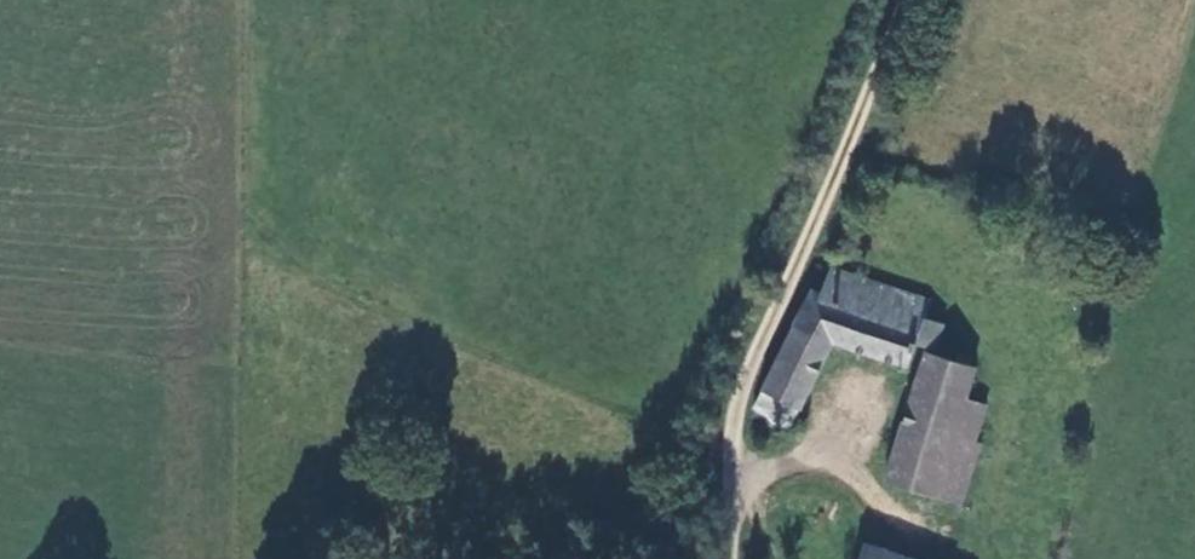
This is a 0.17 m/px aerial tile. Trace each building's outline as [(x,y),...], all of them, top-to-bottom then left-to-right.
[(931,357),(935,345),(940,328),(920,322),(924,306),(828,271),(819,296),(812,293),(753,408),(768,424),(786,434),(831,347),(904,370),(910,349),(922,353),(882,481),(933,498),(950,439),(971,445),(981,408),(964,402),(974,371),(970,370),(972,365),(956,360),(955,364),(931,357)] [(976,446),(971,445),(950,439),(933,498),(957,506),(976,446)] [(860,558),(897,558),(863,548),(860,558)]
